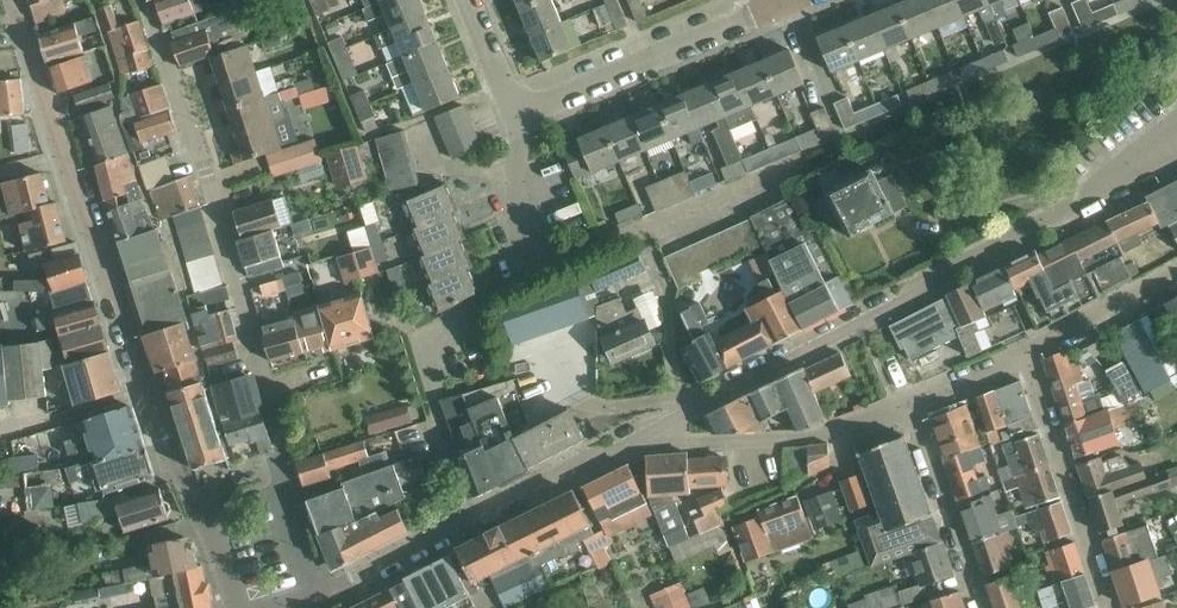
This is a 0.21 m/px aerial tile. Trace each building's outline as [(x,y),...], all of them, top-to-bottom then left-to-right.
[(36,22),(66,12),(63,0),(30,0),(36,22)] [(164,21),(195,10),(194,5),(199,3),(198,0),(156,0),(164,21)] [(311,2),(317,16),(331,10),(330,9),(326,0),(315,0),(311,2)] [(330,9),(339,5),(337,0),(326,0),(330,9)] [(391,29),(424,15),(418,0),(384,0),(366,8),(362,9),(368,22),(386,15),(391,29)] [(520,11),(545,0),(516,0),(520,11)] [(531,36),(560,24),(551,0),(545,0),(520,11),(531,36)] [(564,10),(578,5),(576,0),(560,0),(564,10)] [(635,23),(646,19),(638,0),(625,0),(635,23)] [(897,6),(911,39),(938,28),(926,0),(911,0),(897,6)] [(938,28),(963,17),(956,0),(926,0),(938,28)] [(963,17),(978,11),(984,26),(996,21),(988,0),(956,0),(963,17)] [(996,21),(1006,16),(1000,2),(1005,0),(988,0),(996,21)] [(1114,5),(1092,14),(1086,0),(1085,0),(1073,5),(1084,31),(1119,16),(1114,5)] [(1114,5),(1119,16),(1138,8),(1135,0),(1125,0),(1114,5)] [(626,27),(615,1),(605,6),(616,31),(626,27)] [(99,9),(123,76),(151,68),(146,51),(148,51),(137,22),(119,28),(111,5),(99,9)] [(897,6),(871,17),(884,50),(911,39),(897,6)] [(211,56),(229,50),(244,44),(238,26),(240,25),(235,9),(189,25),(192,34),(174,40),(183,65),(211,56)] [(1054,29),(1034,37),(1039,49),(1073,35),(1062,10),(1048,15),(1054,29)] [(391,29),(373,36),(379,48),(381,47),(387,62),(390,61),(402,56),(436,42),(424,15),(391,29)] [(871,17),(844,28),(858,61),(884,50),(871,17)] [(84,37),(85,39),(100,34),(95,18),(39,35),(48,64),(82,54),(77,39),(84,37)] [(560,24),(531,36),(542,63),(572,50),(560,24)] [(858,61),(844,28),(817,39),(831,73),(858,61)] [(328,43),(333,56),(347,50),(346,48),(347,48),(343,37),(328,43)] [(1039,49),(1034,37),(1012,47),(1017,59),(1039,49)] [(390,61),(401,89),(447,69),(436,42),(402,56),(390,61)] [(245,46),(244,44),(229,50),(211,56),(216,72),(206,75),(210,86),(220,83),(219,82),(257,70),(249,45),(245,46)] [(354,63),(347,48),(346,48),(347,50),(333,56),(338,70),(343,81),(358,75),(354,63)] [(1003,51),(981,60),(986,72),(1008,63),(1003,51)] [(791,52),(764,63),(778,95),(804,84),(791,52)] [(84,68),(88,67),(85,59),(50,70),(58,95),(90,85),(84,68)] [(986,72),(981,60),(959,69),(964,81),(986,72)] [(268,90),(288,88),(285,63),(265,65),(268,90)] [(764,63),(738,74),(751,106),(778,95),(764,63)] [(447,69),(401,89),(412,116),(459,97),(447,69)] [(219,112),(229,109),(228,108),(266,95),(257,70),(219,82),(220,83),(225,97),(215,101),(219,112)] [(950,73),(929,82),(934,93),(955,85),(950,73)] [(738,74),(711,85),(730,130),(757,119),(751,106),(738,74)] [(25,114),(20,79),(0,81),(0,117),(25,114)] [(934,93),(929,82),(906,91),(911,103),(934,93)] [(119,118),(123,127),(141,121),(169,110),(171,109),(162,85),(132,97),(137,111),(119,118)] [(711,85),(685,96),(698,129),(717,121),(719,128),(713,131),(727,166),(720,169),(724,179),(747,169),(742,159),(730,130),(711,85)] [(74,95),(79,111),(114,100),(110,86),(74,95)] [(228,138),(237,134),(237,133),(258,127),(275,121),(286,117),(282,103),(299,97),(296,88),(266,98),(266,95),(228,108),(229,109),(234,123),(224,126),(228,138)] [(350,96),(356,108),(369,103),(369,102),(364,90),(350,96)] [(685,96),(659,107),(673,140),(687,134),(692,147),(703,142),(698,129),(685,96)] [(895,96),(875,104),(880,116),(900,107),(895,96)] [(880,116),(875,104),(852,114),(846,99),(833,105),(844,131),(880,116)] [(369,103),(356,108),(366,134),(380,127),(369,102),(369,103)] [(436,117),(442,131),(469,120),(463,106),(436,117)] [(659,107),(632,118),(646,151),(673,140),(659,107)] [(816,129),(795,137),(800,149),(835,134),(824,108),(810,114),(816,129)] [(141,121),(123,127),(133,157),(147,153),(144,145),(177,133),(169,110),(141,121)] [(95,166),(96,169),(118,161),(114,147),(120,145),(108,111),(82,119),(99,165),(95,166)] [(632,118),(606,129),(620,162),(646,151),(632,118)] [(442,131),(448,145),(475,134),(469,120),(442,131)] [(284,147),(275,121),(258,127),(237,133),(237,134),(242,148),(232,151),(236,163),(267,153),(284,147)] [(377,137),(380,151),(408,143),(404,129),(377,137)] [(620,162),(606,129),(578,141),(580,144),(563,151),(575,181),(620,162)] [(475,134),(448,145),(453,159),(481,148),(475,134)] [(284,147),(267,153),(274,173),(298,165),(322,157),(315,137),(297,143),(292,145),(284,147)] [(800,149),(795,137),(773,147),(778,158),(800,149)] [(380,151),(384,164),(412,156),(408,143),(380,151)] [(346,149),(327,155),(338,189),(366,182),(361,164),(352,167),(346,149)] [(742,159),(747,169),(766,161),(762,151),(742,159)] [(384,164),(388,177),(416,170),(412,156),(384,164)] [(324,157),(305,164),(310,179),(330,172),(324,157)] [(118,161),(96,169),(109,210),(118,207),(116,200),(126,197),(128,204),(143,199),(128,158),(123,159),(118,161)] [(142,170),(151,192),(175,183),(170,170),(159,174),(156,165),(142,170)] [(416,170),(388,177),(392,191),(419,183),(416,170)] [(694,192),(689,181),(684,170),(671,175),(682,199),(694,192)] [(864,229),(906,207),(891,177),(877,184),(870,171),(853,180),(851,177),(840,182),(835,172),(818,181),(848,239),(865,231),(864,229)] [(689,181),(694,192),(715,183),(711,172),(689,181)] [(40,174),(0,183),(0,219),(27,212),(27,209),(48,204),(40,174)] [(671,175),(658,181),(668,205),(682,199),(671,175)] [(161,221),(173,217),(200,208),(189,178),(175,183),(151,192),(151,193),(161,221)] [(668,205),(658,181),(645,187),(656,211),(668,205)] [(1107,222),(1122,254),(1142,245),(1135,232),(1157,222),(1160,229),(1167,225),(1176,244),(1176,181),(1151,194),(1154,199),(1107,222)] [(405,199),(416,226),(452,212),(456,210),(445,183),(405,199)] [(234,211),(242,239),(294,223),(287,197),(286,195),(234,211)] [(762,245),(782,290),(803,329),(838,311),(836,306),(850,299),(815,229),(808,233),(790,197),(750,218),(750,219),(762,245)] [(118,207),(109,210),(120,243),(140,237),(157,231),(154,228),(152,223),(143,199),(128,204),(118,207)] [(27,209),(27,212),(30,222),(19,225),(25,252),(65,243),(55,203),(48,205),(48,204),(27,209)] [(614,213),(619,224),(642,214),(637,203),(614,213)] [(173,217),(177,232),(204,224),(200,208),(173,217)] [(413,228),(423,255),(459,241),(463,239),(452,212),(416,226),(413,228)] [(243,241),(238,242),(242,255),(243,260),(247,271),(249,277),(250,277),(264,273),(279,268),(285,266),(284,262),(301,257),(294,234),(308,229),(305,219),(294,223),(242,239),(243,241)] [(749,251),(762,245),(750,219),(737,225),(749,251)] [(365,226),(370,244),(371,243),(378,264),(388,261),(377,222),(365,226)] [(1107,222),(1038,256),(1047,276),(1052,287),(1087,270),(1089,273),(1120,258),(1124,256),(1122,254),(1107,222)] [(177,232),(181,247),(209,240),(204,224),(177,232)] [(736,257),(749,251),(737,225),(724,231),(736,257)] [(140,237),(120,243),(132,282),(171,270),(157,231),(140,237)] [(723,263),(736,257),(724,231),(711,236),(723,263)] [(710,268),(723,263),(711,236),(698,242),(710,268)] [(181,247),(186,263),(213,255),(209,240),(181,247)] [(419,257),(430,285),(465,270),(470,268),(459,241),(423,255),(419,257)] [(697,274),(710,268),(698,242),(685,248),(697,274)] [(40,294),(49,291),(65,288),(88,281),(80,255),(76,243),(52,250),(56,263),(44,267),(48,279),(15,282),(15,291),(33,292),(40,294)] [(379,275),(376,265),(378,264),(371,243),(370,244),(372,249),(337,259),(345,285),(379,275)] [(699,280),(697,274),(685,248),(663,258),(677,289),(699,280)] [(645,271),(637,251),(633,253),(589,272),(596,292),(645,271)] [(1037,332),(1101,298),(1087,274),(1053,290),(1052,287),(1047,276),(1038,256),(1035,251),(1005,267),(1015,291),(1016,290),(1034,326),(1037,332)] [(186,263),(190,278),(218,271),(213,255),(186,263)] [(1093,273),(1105,296),(1132,281),(1120,258),(1093,273)] [(383,269),(389,290),(399,287),(393,266),(383,269)] [(1005,267),(971,284),(983,311),(1014,296),(1013,292),(1015,291),(1005,267)] [(132,282),(150,335),(150,336),(185,326),(186,330),(190,329),(171,270),(132,282)] [(465,270),(430,285),(425,287),(435,313),(475,297),(465,270)] [(190,278),(195,294),(195,295),(200,293),(223,287),(218,271),(190,278)] [(513,343),(596,316),(596,306),(599,305),(589,278),(501,307),(513,343)] [(57,325),(61,336),(101,324),(88,281),(65,288),(49,291),(56,314),(37,320),(40,330),(57,325)] [(261,286),(264,296),(280,292),(277,281),(261,286)] [(983,311),(971,284),(947,296),(949,300),(895,327),(904,347),(911,361),(959,336),(969,357),(1026,331),(1014,305),(986,318),(983,311)] [(200,293),(204,307),(206,306),(229,298),(227,286),(223,287),(200,293)] [(745,310),(751,324),(762,318),(775,343),(803,329),(782,290),(745,310)] [(187,296),(192,310),(204,307),(200,293),(195,295),(195,294),(187,296)] [(361,296),(320,307),(333,350),(373,338),(361,296)] [(596,306),(596,316),(595,321),(614,361),(653,344),(636,308),(626,313),(619,298),(599,305),(596,306)] [(1166,305),(1170,311),(1176,324),(1176,299),(1170,302),(1166,305)] [(204,307),(192,310),(207,366),(235,358),(231,342),(238,340),(230,310),(209,316),(206,306),(204,307)] [(292,314),(293,317),(305,352),(322,347),(324,353),(333,350),(320,307),(320,306),(292,314)] [(408,316),(411,326),(429,320),(425,310),(408,316)] [(726,369),(713,343),(708,334),(705,336),(694,315),(684,320),(695,342),(683,349),(700,383),(726,369)] [(305,352),(293,317),(261,326),(271,362),(305,352)] [(762,318),(751,324),(713,343),(726,369),(775,343),(762,318)] [(1171,383),(1170,381),(1138,320),(1111,335),(1144,398),(1171,383)] [(58,366),(64,365),(109,351),(101,324),(61,336),(66,353),(59,354),(59,350),(53,351),(50,340),(58,366)] [(162,372),(196,362),(186,330),(185,326),(150,336),(150,335),(145,337),(156,374),(162,372)] [(43,371),(58,366),(50,340),(37,342),(43,371)] [(13,344),(18,399),(45,397),(43,371),(37,342),(13,344)] [(13,344),(2,346),(2,343),(0,344),(0,406),(8,405),(8,400),(18,399),(13,344)] [(121,390),(109,351),(64,365),(68,379),(62,380),(64,386),(59,387),(62,397),(72,394),(75,404),(121,390)] [(1043,361),(1065,425),(1113,410),(1109,399),(1102,401),(1100,394),(1080,400),(1075,385),(1085,382),(1078,362),(1068,365),(1066,359),(1064,351),(1043,361)] [(840,352),(804,370),(814,392),(850,375),(840,352)] [(196,362),(162,372),(193,469),(227,458),(196,362)] [(1109,376),(1125,406),(1126,408),(1132,404),(1143,398),(1125,367),(1109,376)] [(773,383),(772,383),(785,410),(795,430),(806,430),(827,423),(827,422),(823,414),(814,392),(804,370),(803,368),(792,373),(773,383)] [(213,387),(223,423),(260,413),(256,395),(251,396),(246,378),(213,387)] [(498,486),(530,470),(529,468),(516,437),(498,397),(515,390),(511,380),(462,393),(473,421),(498,485),(498,486)] [(1020,381),(975,400),(977,405),(991,446),(1001,443),(1000,437),(999,438),(996,431),(1019,422),(1023,435),(1036,430),(1020,381)] [(708,414),(704,416),(708,426),(711,432),(712,434),(717,434),(730,434),(744,433),(765,432),(773,432),(767,419),(785,410),(772,383),(751,393),(736,401),(721,408),(708,414)] [(459,454),(475,497),(498,485),(473,421),(462,393),(440,399),(450,429),(459,454)] [(1137,418),(1132,404),(1126,408),(1125,406),(1119,410),(1119,408),(1113,410),(1065,425),(1076,458),(1118,445),(1113,430),(1124,426),(1123,422),(1137,418)] [(89,453),(90,457),(92,464),(144,448),(131,405),(81,420),(86,436),(66,443),(69,454),(76,451),(77,456),(89,453)] [(929,420),(944,459),(979,447),(966,412),(971,410),(969,406),(929,420)] [(823,414),(827,422),(842,415),(838,409),(823,414)] [(567,410),(516,437),(529,468),(583,441),(567,410)] [(260,413),(223,423),(229,446),(251,440),(252,443),(256,442),(258,451),(272,447),(262,412),(260,413)] [(385,429),(381,414),(365,419),(370,434),(385,429)] [(872,567),(910,554),(942,542),(933,515),(932,513),(931,513),(927,500),(928,500),(927,497),(926,498),(921,485),(922,484),(921,482),(920,482),(916,470),(917,469),(916,467),(915,467),(910,454),(911,454),(910,452),(905,439),(906,439),(905,436),(903,437),(903,438),(889,443),(889,442),(886,444),(887,445),(877,448),(876,447),(874,448),(874,449),(860,455),(860,454),(857,455),(858,457),(859,456),(864,469),(863,470),(864,472),(865,472),(870,485),(869,485),(869,487),(870,487),(875,500),(874,500),(875,503),(876,502),(880,512),(855,521),(872,567)] [(1048,467),(1038,436),(1010,445),(1004,447),(1010,465),(998,469),(1003,483),(1009,481),(1015,479),(1048,467)] [(364,475),(386,467),(382,454),(369,458),(364,442),(324,454),(324,455),(297,463),(304,486),(331,477),(329,471),(360,462),(364,475)] [(784,448),(787,485),(829,465),(828,444),(808,446),(784,448)] [(979,447),(944,459),(958,499),(987,489),(989,495),(994,493),(988,476),(976,481),(970,464),(983,459),(979,447)] [(92,464),(90,457),(63,465),(66,474),(70,473),(72,481),(98,473),(104,492),(153,477),(144,448),(92,464)] [(689,487),(725,485),(724,460),(688,463),(688,454),(646,457),(649,497),(669,549),(689,539),(677,509),(670,513),(667,507),(672,505),(668,496),(689,495),(689,487)] [(24,473),(50,470),(55,468),(40,469),(39,456),(0,461),(0,476),(24,473)] [(1079,467),(1090,499),(1146,480),(1141,465),(1131,468),(1124,457),(1107,462),(1108,464),(1102,466),(1100,460),(1079,467)] [(306,502),(318,536),(357,521),(368,518),(380,511),(406,498),(394,465),(342,484),(344,488),(306,502)] [(584,489),(605,530),(608,535),(651,513),(628,467),(584,489)] [(1059,498),(1048,467),(1015,479),(1009,481),(1003,483),(1006,492),(1018,488),(1018,490),(1022,499),(1028,497),(1031,507),(1059,498)] [(1146,480),(1090,499),(1100,531),(1123,524),(1117,504),(1172,486),(1167,473),(1146,480)] [(841,482),(852,512),(870,505),(859,475),(841,482)] [(55,507),(52,488),(32,491),(35,510),(55,507)] [(78,501),(80,510),(82,521),(119,511),(123,530),(167,519),(166,517),(170,508),(169,503),(162,500),(159,488),(127,497),(126,492),(106,497),(78,501)] [(691,511),(701,534),(724,523),(719,511),(729,506),(723,491),(700,501),(702,506),(691,511)] [(567,557),(580,550),(573,535),(591,526),(575,493),(502,529),(501,527),(487,534),(488,536),(458,551),(474,583),(524,559),(532,574),(543,569),(541,565),(565,553),(567,557)] [(804,503),(814,531),(842,521),(832,493),(804,503)] [(757,511),(759,516),(732,526),(745,562),(812,539),(797,497),(757,511)] [(961,507),(973,542),(994,535),(1008,531),(1017,528),(1012,513),(996,518),(989,497),(961,507)] [(1015,517),(1018,528),(1029,524),(1032,532),(1040,530),(1044,542),(1070,533),(1060,502),(1025,514),(1015,517)] [(357,521),(318,536),(331,567),(338,568),(409,532),(398,510),(383,518),(380,511),(368,518),(357,521)] [(109,584),(147,576),(198,566),(193,554),(194,551),(192,542),(189,543),(185,536),(179,538),(171,525),(141,531),(143,545),(147,544),(148,562),(107,570),(109,584)] [(1126,534),(1104,541),(1115,573),(1159,558),(1148,525),(1126,533),(1126,534)] [(608,535),(605,530),(583,541),(599,571),(613,564),(603,545),(611,541),(608,535)] [(994,535),(973,542),(984,576),(1011,566),(1009,561),(1012,560),(1009,549),(1014,548),(1008,531),(994,535)] [(942,542),(910,554),(921,586),(954,574),(943,542),(942,542)] [(1045,569),(1050,586),(1083,575),(1073,545),(1046,554),(1047,558),(1045,559),(1048,568),(1045,569)] [(406,584),(419,607),(446,607),(468,597),(448,556),(404,579),(406,584)] [(1164,587),(1161,578),(1172,575),(1166,556),(1159,558),(1115,573),(1125,605),(1126,605),(1153,596),(1152,591),(1164,587)] [(207,600),(210,599),(207,584),(204,585),(200,566),(198,566),(147,576),(151,595),(160,594),(163,607),(209,607),(207,600)] [(1059,603),(1067,600),(1070,607),(1086,607),(1093,606),(1083,575),(1050,586),(1039,590),(1043,602),(1045,607),(1060,607),(1059,603)] [(996,607),(1025,607),(1043,602),(1039,590),(1038,590),(1036,585),(1027,589),(1025,584),(1014,588),(1010,576),(988,584),(996,607)] [(127,584),(98,589),(99,597),(109,595),(110,598),(129,593),(127,584)] [(406,584),(356,607),(419,607),(406,584)] [(869,607),(896,607),(903,605),(897,586),(865,596),(869,607)] [(685,587),(652,601),(655,607),(693,607),(685,587)] [(741,607),(756,607),(764,604),(759,591),(738,600),(741,607)] [(958,594),(925,606),(925,607),(963,607),(958,594)]
